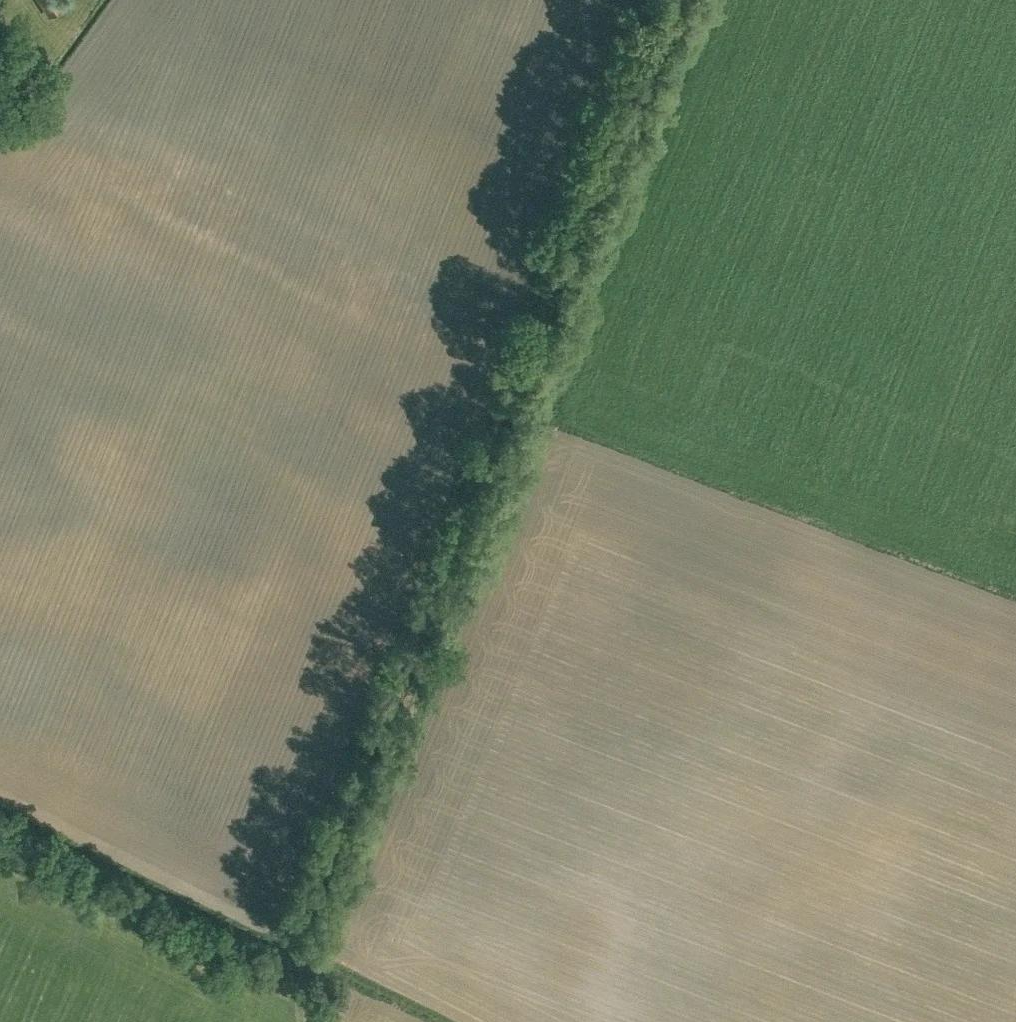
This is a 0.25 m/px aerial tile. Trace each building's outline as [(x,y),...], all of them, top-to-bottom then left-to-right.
[(65,0),(37,0),(47,16),(68,4),(65,0)]
